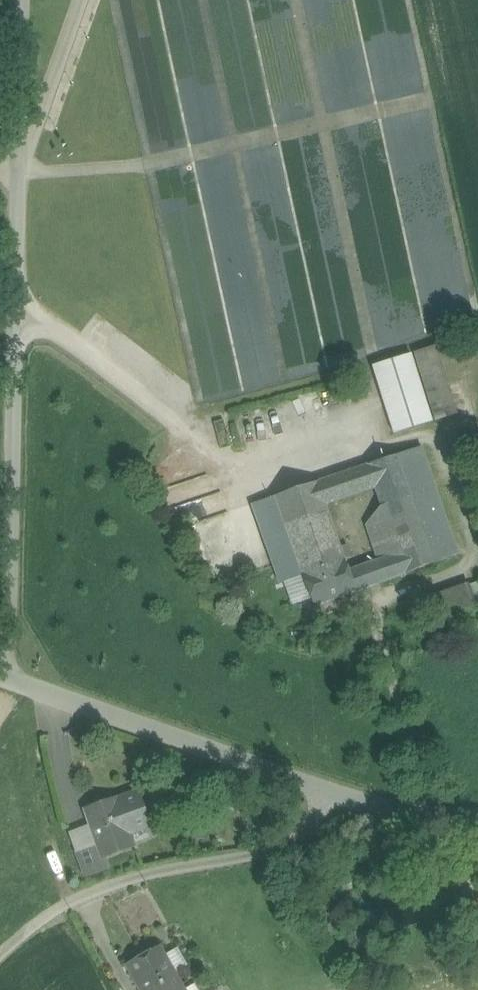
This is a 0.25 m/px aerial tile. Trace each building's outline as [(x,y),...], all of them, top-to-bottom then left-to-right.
[(416,356),(436,420),(457,414),(436,349),(416,356)] [(372,366),(393,435),(432,423),(411,354),(372,366)] [(432,544),(452,538),(422,448),(401,455),(432,544)] [(432,544),(401,455),(367,466),(374,489),(385,521),(397,555),(432,544)] [(210,587),(252,573),(222,494),(193,457),(138,477),(179,531),(187,528),(210,587)] [(374,489),(367,466),(317,484),(325,506),(374,489)] [(341,550),(325,506),(317,484),(256,504),(285,583),(303,577),(302,573),(344,559),(349,559),(346,549),(341,550)] [(397,555),(385,521),(367,527),(380,561),(397,555)] [(375,563),(382,583),(422,568),(458,556),(452,538),(432,544),(397,555),(380,561),(375,563)] [(344,559),(302,573),(303,577),(310,600),(314,608),(368,589),(361,568),(349,572),(344,559)] [(361,568),(368,589),(382,583),(375,563),(361,568)] [(293,606),(310,600),(303,577),(285,583),(293,606)] [(466,585),(425,600),(433,627),(477,612),(466,585)] [(138,793),(85,811),(103,858),(134,848),(129,834),(149,826),(138,793)] [(126,967),(139,989),(184,989),(160,946),(126,967)]
